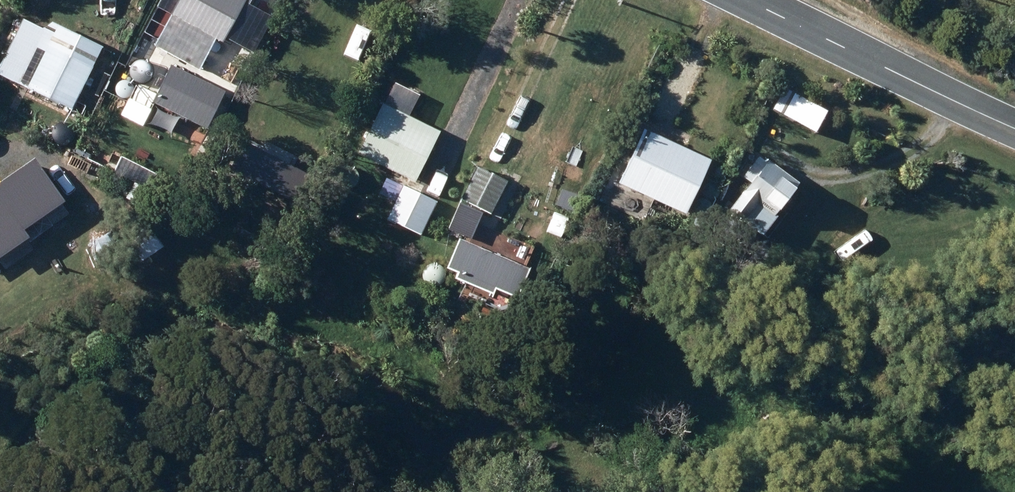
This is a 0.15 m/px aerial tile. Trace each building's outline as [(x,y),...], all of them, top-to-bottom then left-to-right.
[(218,40),(240,0),(174,0),(167,13),(218,40)] [(44,42),(24,86),(69,107),(92,58),(77,51),(74,56),(44,42)] [(150,100),(203,127),(221,90),(168,64),(150,100)] [(827,123),(819,119),(824,110),(782,86),(770,107),(812,131),(815,127),(822,131),(827,123)] [(379,102),(354,151),(410,180),(435,131),(379,102)] [(726,209),(741,220),(739,222),(756,235),(794,182),(756,154),(740,176),(746,181),(726,209)] [(474,166),(460,197),(490,211),(504,180),(474,166)] [(617,181),(620,193),(613,195),(619,214),(665,199),(658,179),(641,184),(637,174),(617,181)] [(290,178),(265,179),(266,193),(290,192),(290,178)] [(400,184),(384,217),(418,233),(434,201),(400,184)] [(214,187),(212,198),(229,202),(232,191),(214,187)] [(458,206),(449,224),(462,231),(471,213),(458,206)] [(183,224),(194,228),(198,221),(187,216),(183,224)] [(31,222),(5,241),(14,253),(40,235),(31,222)] [(482,248),(485,241),(471,235),(467,243),(447,233),(441,248),(449,251),(442,265),(453,270),(451,275),(488,293),(492,287),(511,296),(524,269),(482,248)]
